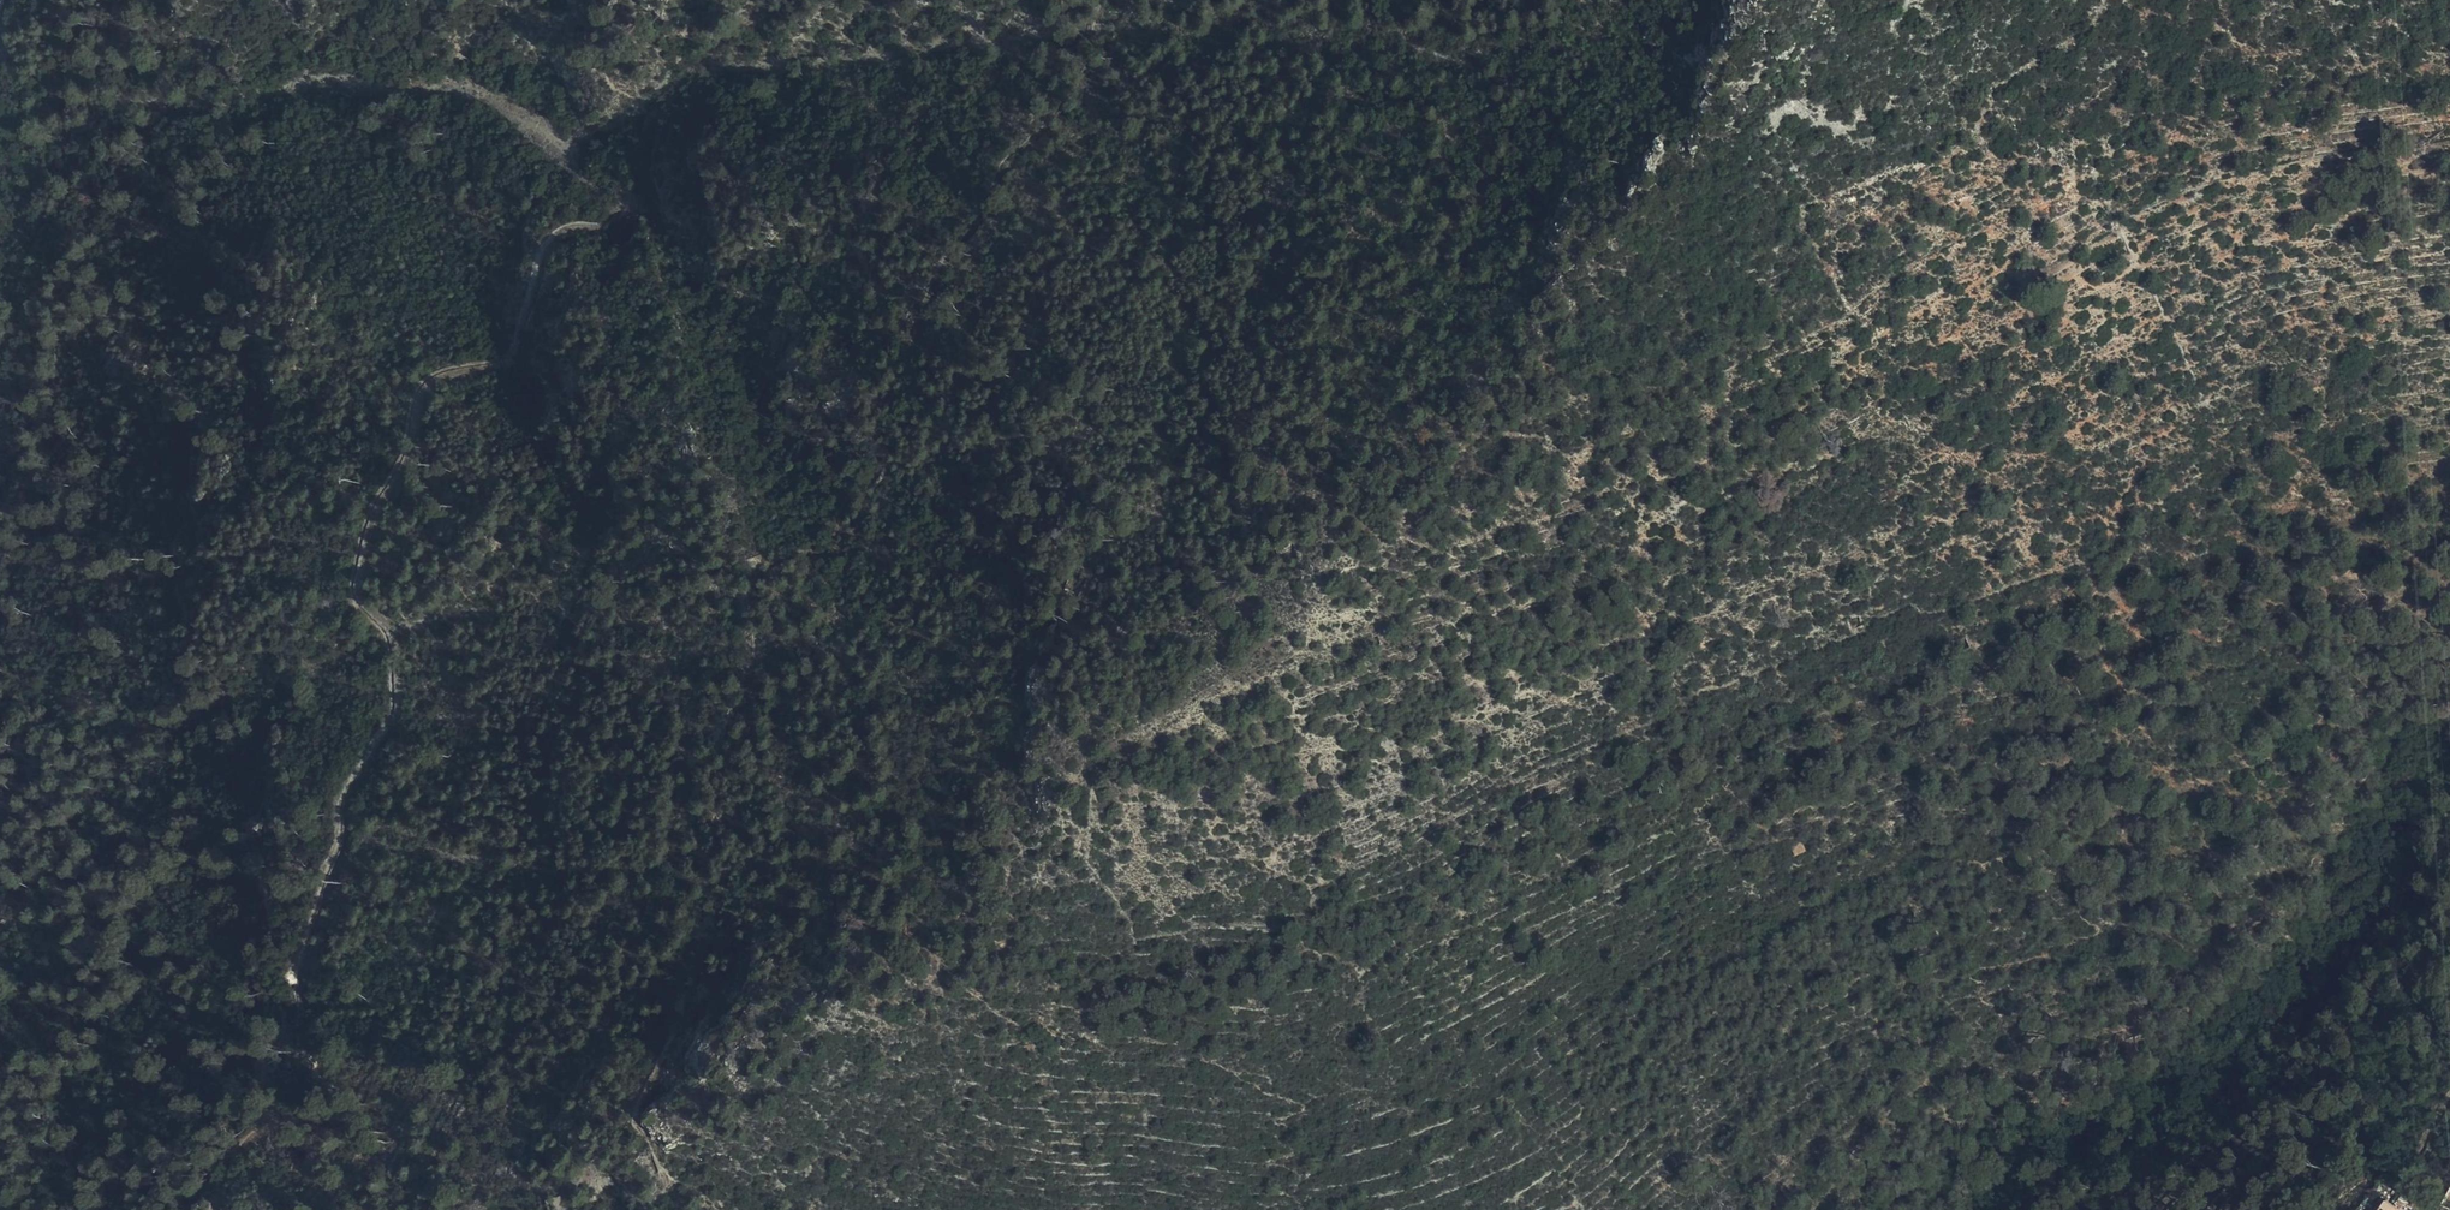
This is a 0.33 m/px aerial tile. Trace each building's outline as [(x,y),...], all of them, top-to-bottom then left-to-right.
[(1797,835),(1785,839),(1789,850),(1801,845),(1797,835)] [(2381,1197),(2372,1209),(2399,1209),(2381,1197)]
